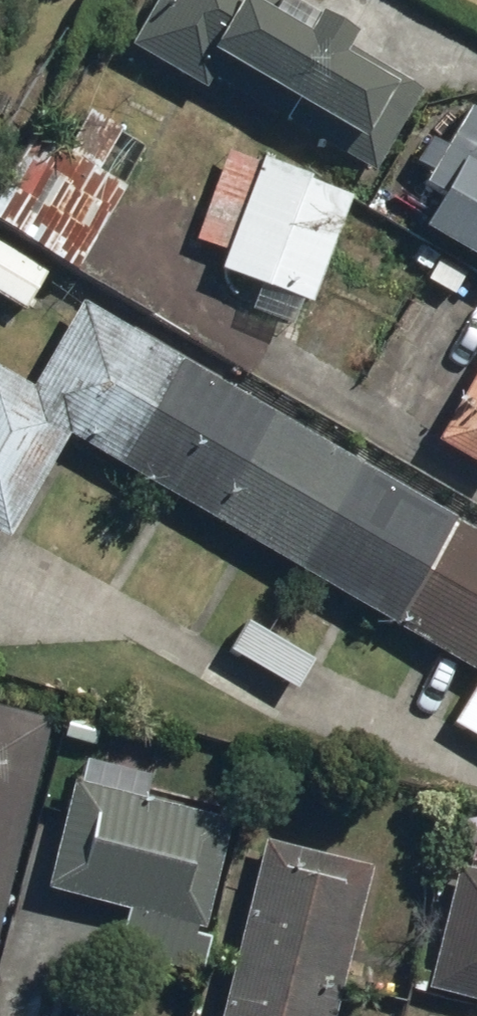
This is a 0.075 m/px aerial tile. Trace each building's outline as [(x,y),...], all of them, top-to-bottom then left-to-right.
[(142,21),(117,59),(190,106),(215,68),(373,171),(430,83),(357,36),(363,26),(324,0),(155,0),(142,21)] [(434,169),(426,183),(446,195),(429,222),(476,251),(476,102),(475,101),(454,135),(438,126),(418,159),(434,169)] [(356,190),(264,157),(231,144),(196,239),(229,251),(214,290),(307,324),(356,190)] [(0,232),(0,297),(30,314),(58,265),(0,232)] [(18,544),(84,433),(476,668),(476,522),(88,289),(37,375),(0,353),(0,533),(18,544)] [(465,394),(439,439),(476,462),(476,373),(465,394)] [(456,718),(476,731),(476,682),(456,718)] [(47,766),(60,714),(0,700),(0,964),(47,766)] [(49,884),(137,906),(126,950),(198,968),(214,902),(235,815),(76,776),(49,884)] [(382,861),(270,833),(224,1015),(344,1015),(382,861)] [(465,860),(433,985),(476,996),(476,863),(465,860)]
